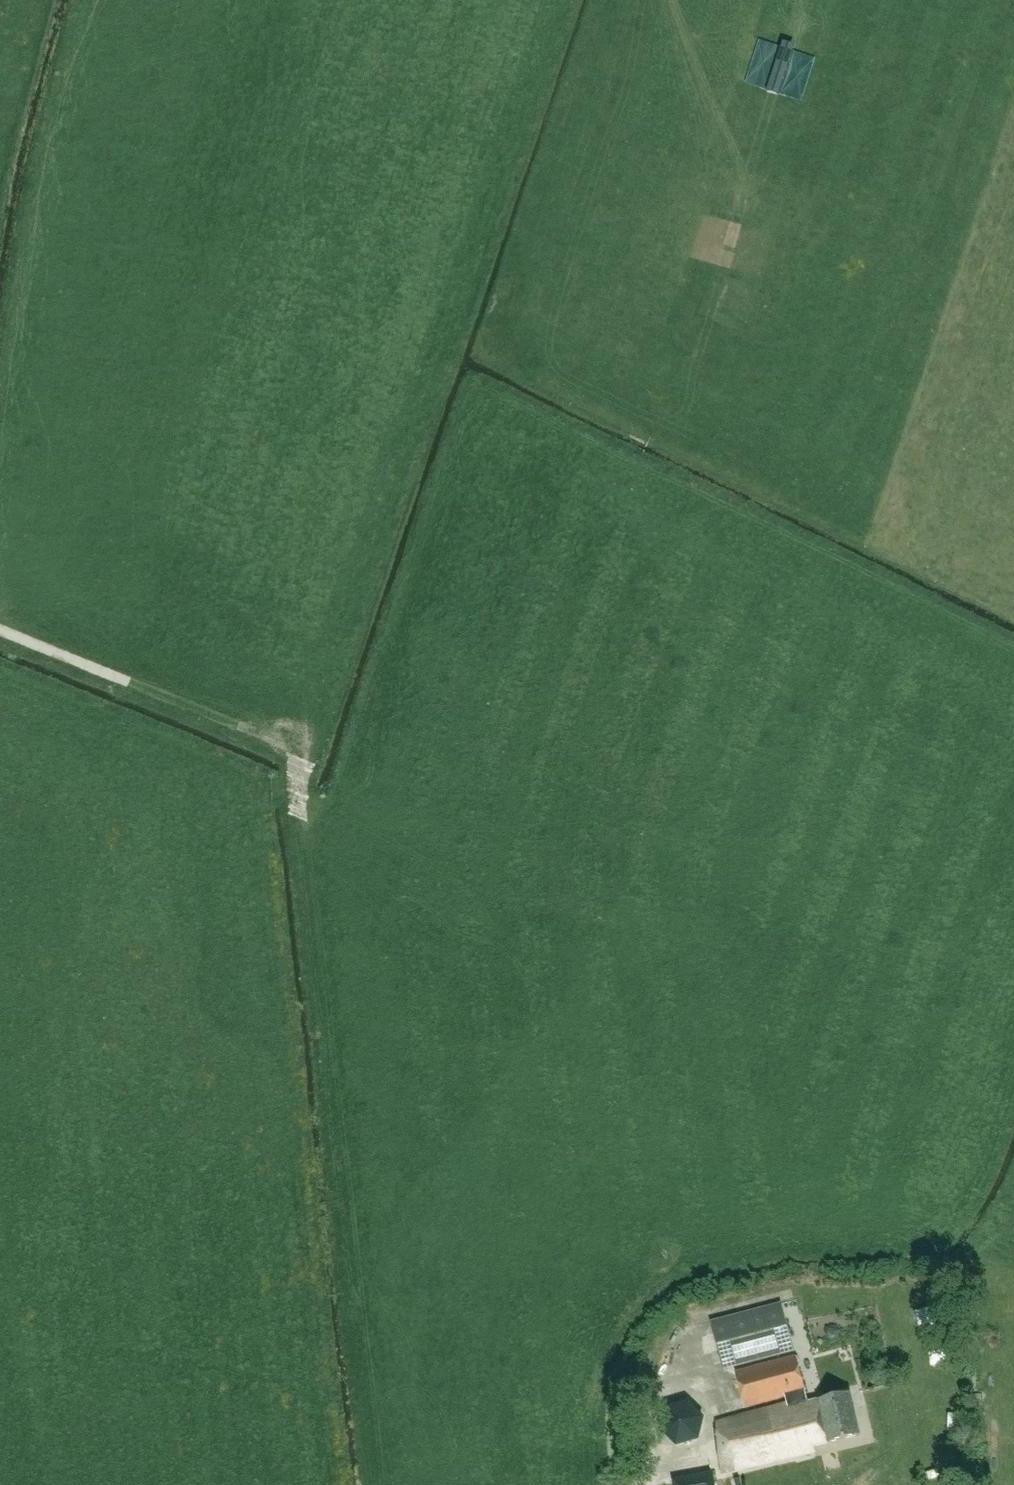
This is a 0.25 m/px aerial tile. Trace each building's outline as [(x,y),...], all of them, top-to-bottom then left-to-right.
[(794,1349),(780,1302),(711,1320),(723,1367),(794,1349)] [(860,1433),(849,1390),(807,1400),(796,1355),(735,1370),(744,1405),(785,1395),(786,1401),(712,1420),(725,1472),(814,1450),(813,1445),(860,1433)] [(687,1401),(665,1407),(660,1428),(676,1444),(697,1438),(702,1416),(687,1401)] [(712,1470),(672,1478),(673,1484),(715,1484),(712,1470)]
